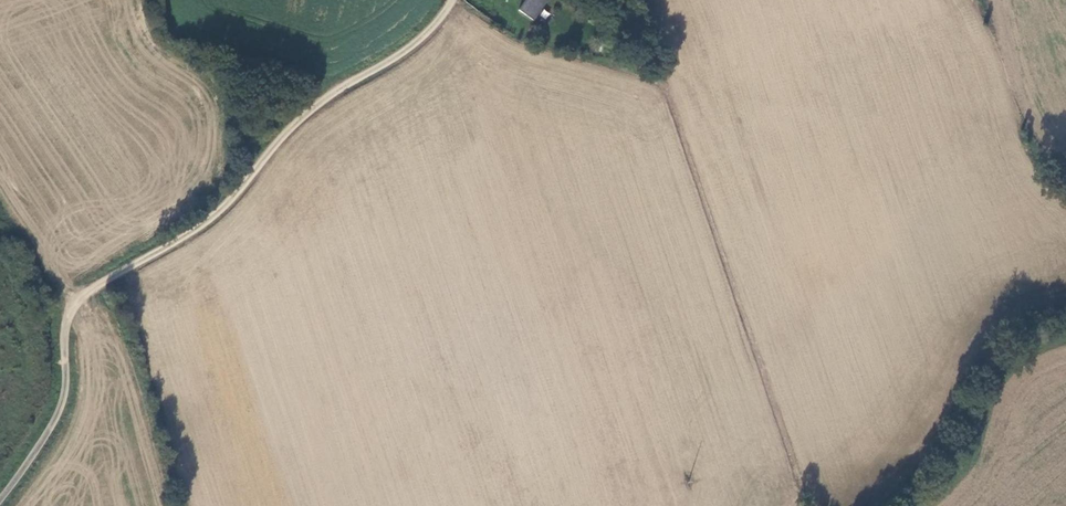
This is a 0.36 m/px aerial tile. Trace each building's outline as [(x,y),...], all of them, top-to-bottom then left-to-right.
[(534,21),(549,0),(523,0),(525,1),(518,11),(534,21)]
